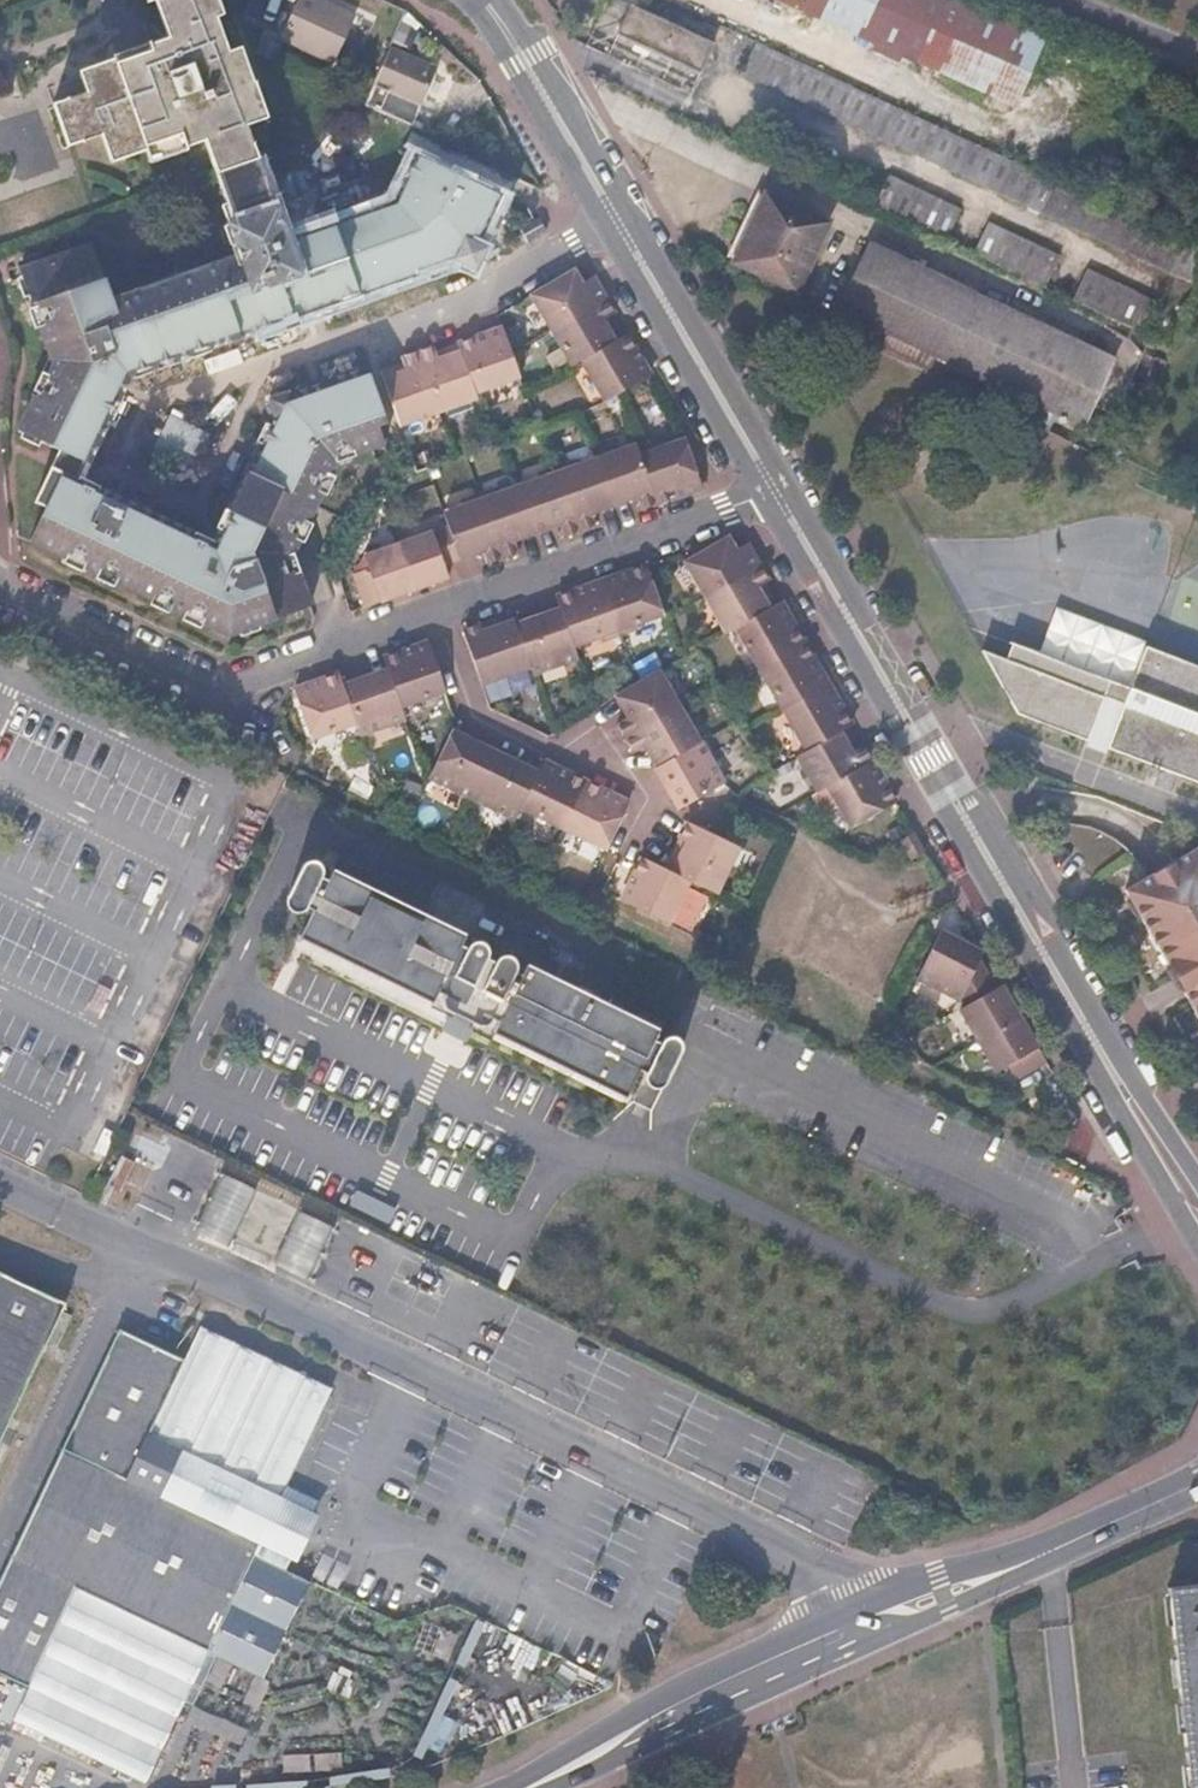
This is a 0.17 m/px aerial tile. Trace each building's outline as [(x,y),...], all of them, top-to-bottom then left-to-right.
[(258,162),(247,130),(266,122),(254,88),(252,89),(239,55),(225,58),(213,27),(221,24),(213,0),(156,0),(168,35),(116,53),(117,56),(79,68),(85,86),(52,98),(68,142),(100,131),(109,156),(143,145),(148,157),(183,145),(184,149),(204,142),(215,176),(258,162)] [(349,13),(319,0),(295,0),(279,36),(329,59),(349,13)] [(984,13),(954,0),(779,0),(954,79),(984,13)] [(698,101),(708,81),(627,44),(640,11),(618,2),(595,51),(698,101)] [(627,44),(708,81),(723,51),(640,11),(627,44)] [(388,46),(362,102),(403,122),(414,99),(419,101),(423,92),(421,89),(421,77),(434,69),(435,67),(388,46)] [(1197,289),(1197,254),(1186,250),(1177,247),(763,49),(750,78),(1197,292),(1197,289)] [(423,92),(434,69),(421,77),(421,89),(423,92)] [(285,243),(258,162),(215,176),(232,225),(235,224),(246,257),(117,300),(98,242),(27,266),(58,360),(44,391),(39,389),(21,425),(61,446),(87,458),(129,371),(456,261),(475,269),(483,250),(476,246),(501,196),(418,156),(391,208),(285,243)] [(889,180),(876,206),(950,241),(961,214),(889,180)] [(729,260),(794,292),(825,226),(763,195),(729,260)] [(876,206),(874,209),(949,244),(950,241),(876,206)] [(521,229),(528,241),(547,230),(540,218),(521,229)] [(985,226),(972,251),(1045,286),(1057,260),(985,226)] [(871,246),(831,328),(1048,433),(1056,416),(1081,428),(1093,404),(1113,414),(1132,373),(871,246)] [(972,251),(970,254),(1044,289),(1045,286),(972,251)] [(550,326),(604,295),(592,274),(581,280),(574,268),(531,292),(550,326)] [(1073,299),(1145,333),(1156,306),(1083,273),(1073,299)] [(579,356),(620,333),(609,313),(613,311),(604,295),(550,326),(570,362),(579,356)] [(1071,302),(1143,336),(1145,333),(1073,299),(1071,302)] [(511,349),(503,324),(458,340),(475,390),(519,373),(511,349)] [(615,389),(647,371),(624,330),(620,333),(579,356),(601,396),(604,395),(615,389)] [(475,390),(458,340),(435,348),(433,344),(417,350),(437,409),(477,395),(475,390)] [(437,409),(417,350),(399,357),(401,361),(379,368),(399,423),(437,409)] [(338,457),(384,442),(377,421),(385,418),(367,366),(291,393),(290,388),(269,395),(274,411),(212,540),(78,475),(53,463),(36,497),(46,502),(31,535),(224,631),(308,604),(291,552),(338,457)] [(695,482),(680,433),(636,448),(653,497),(695,482)] [(653,497),(636,448),(632,438),(594,451),(610,498),(633,490),(637,503),(653,497)] [(87,458),(61,446),(53,463),(78,475),(87,458)] [(610,498),(594,451),(556,465),(577,524),(593,518),(589,506),(610,498)] [(577,524),(556,465),(518,478),(535,525),(557,517),(561,530),(577,524)] [(535,525),(518,478),(479,492),(500,552),(517,545),(513,533),(535,525)] [(479,492),(440,506),(445,520),(457,552),(480,544),(485,557),(500,552),(479,492)] [(457,552),(445,520),(395,538),(410,583),(447,570),(443,557),(457,552)] [(756,559),(744,538),(732,547),(722,533),(679,559),(701,594),(747,565),(756,559)] [(410,583),(395,538),(362,550),(365,561),(350,567),(361,601),(410,583)] [(658,611),(641,562),(596,578),(613,627),(636,619),(658,611)] [(747,565),(701,594),(722,628),(731,623),(767,603),(747,565)] [(613,627),(596,578),(551,593),(555,604),(568,642),(613,627)] [(802,638),(777,596),(767,603),(731,623),(755,665),(802,638)] [(572,653),(568,642),(555,604),(511,619),(526,662),(528,668),(572,653)] [(511,619),(507,609),(457,626),(476,680),(526,662),(511,619)] [(382,664),(396,702),(440,687),(423,638),(379,654),(382,664)] [(825,679),(802,638),(755,665),(779,706),(825,679)] [(981,650),(1017,714),(1086,741),(1110,680),(1014,643),(1007,660),(981,650)] [(1147,644),(1130,688),(1108,750),(1162,771),(1197,785),(1197,664),(1147,644)] [(356,730),(400,715),(396,702),(382,664),(338,680),(352,718),(356,730)] [(655,667),(632,681),(612,692),(624,713),(612,720),(621,734),(675,703),(655,667)] [(290,684),(306,734),(352,718),(338,680),(334,669),(290,684)] [(848,720),(825,679),(779,706),(802,746),(837,726),(848,720)] [(1108,750),(1130,688),(1110,680),(1086,741),(1108,750)] [(695,738),(675,703),(621,734),(629,748),(641,742),(652,763),(695,738)] [(468,793),(491,746),(469,736),(448,725),(426,772),(468,793)] [(837,726),(802,746),(792,752),(812,788),(823,782),(857,762),(837,726)] [(675,804),(719,781),(695,738),(652,763),(650,764),(675,804)] [(517,802),(534,767),(512,756),(491,746),(468,793),(511,814),(517,802)] [(892,795),(869,755),(857,762),(823,782),(812,788),(807,792),(818,810),(834,801),(847,823),(892,795)] [(560,823),(582,777),(563,768),(539,756),(534,767),(517,802),(560,823)] [(560,823),(603,843),(625,798),(603,787),(582,777),(560,823)] [(736,843),(709,830),(684,818),(673,840),(662,864),(686,876),(713,889),(736,843)] [(909,859),(923,851),(912,831),(899,840),(909,859)] [(1190,844),(1158,862),(1115,886),(1197,1032),(1197,857),(1190,844)] [(686,876),(662,864),(639,853),(632,867),(618,894),(665,918),(686,876)] [(304,865),(289,895),(317,909),(304,940),(436,1003),(441,992),(452,997),(452,1009),(455,1012),(480,1024),(485,1023),(492,1017),(501,1022),(497,1031),(629,1095),(642,1067),(669,1080),(684,1045),(684,1040),(682,1036),(676,1034),(670,1035),(665,1042),(657,1037),(661,1026),(532,964),(528,974),(520,970),(518,959),(514,956),(505,959),(502,962),(492,956),(491,948),(487,943),(475,943),(470,946),(464,942),(468,933),(339,870),(334,879),(328,876),(326,866),(322,862),(317,861),(304,865)] [(936,927),(913,973),(959,995),(977,959),(981,950),(936,927)] [(955,1005),(974,1037),(1016,1012),(998,980),(993,983),(977,959),(959,995),(955,1005)] [(1012,1076),(1042,1058),(1016,1012),(974,1037),(993,1068),(1003,1062),(1012,1076)] [(210,1197),(244,1213),(256,1188),(222,1172),(210,1197)] [(200,1220),(233,1236),(244,1213),(210,1197),(199,1220),(200,1220)] [(287,1233),(322,1250),(334,1226),(299,1209),(287,1233)] [(196,1230),(228,1245),(233,1236),(200,1220),(196,1230)] [(311,1275),(322,1250),(287,1233),(276,1257),(311,1275)] [(64,1302),(0,1270),(0,1431),(64,1302)] [(331,1391),(200,1329),(184,1364),(120,1333),(0,1582),(0,1679),(25,1691),(9,1723),(141,1785),(199,1664),(204,1654),(251,1557),(285,1573),(319,1503),(285,1487),(331,1391)] [(251,1557),(204,1654),(257,1680),(304,1583),(285,1573),(251,1557)] [(1169,1585),(1190,1787),(1197,1787),(1197,1582),(1169,1585)]
